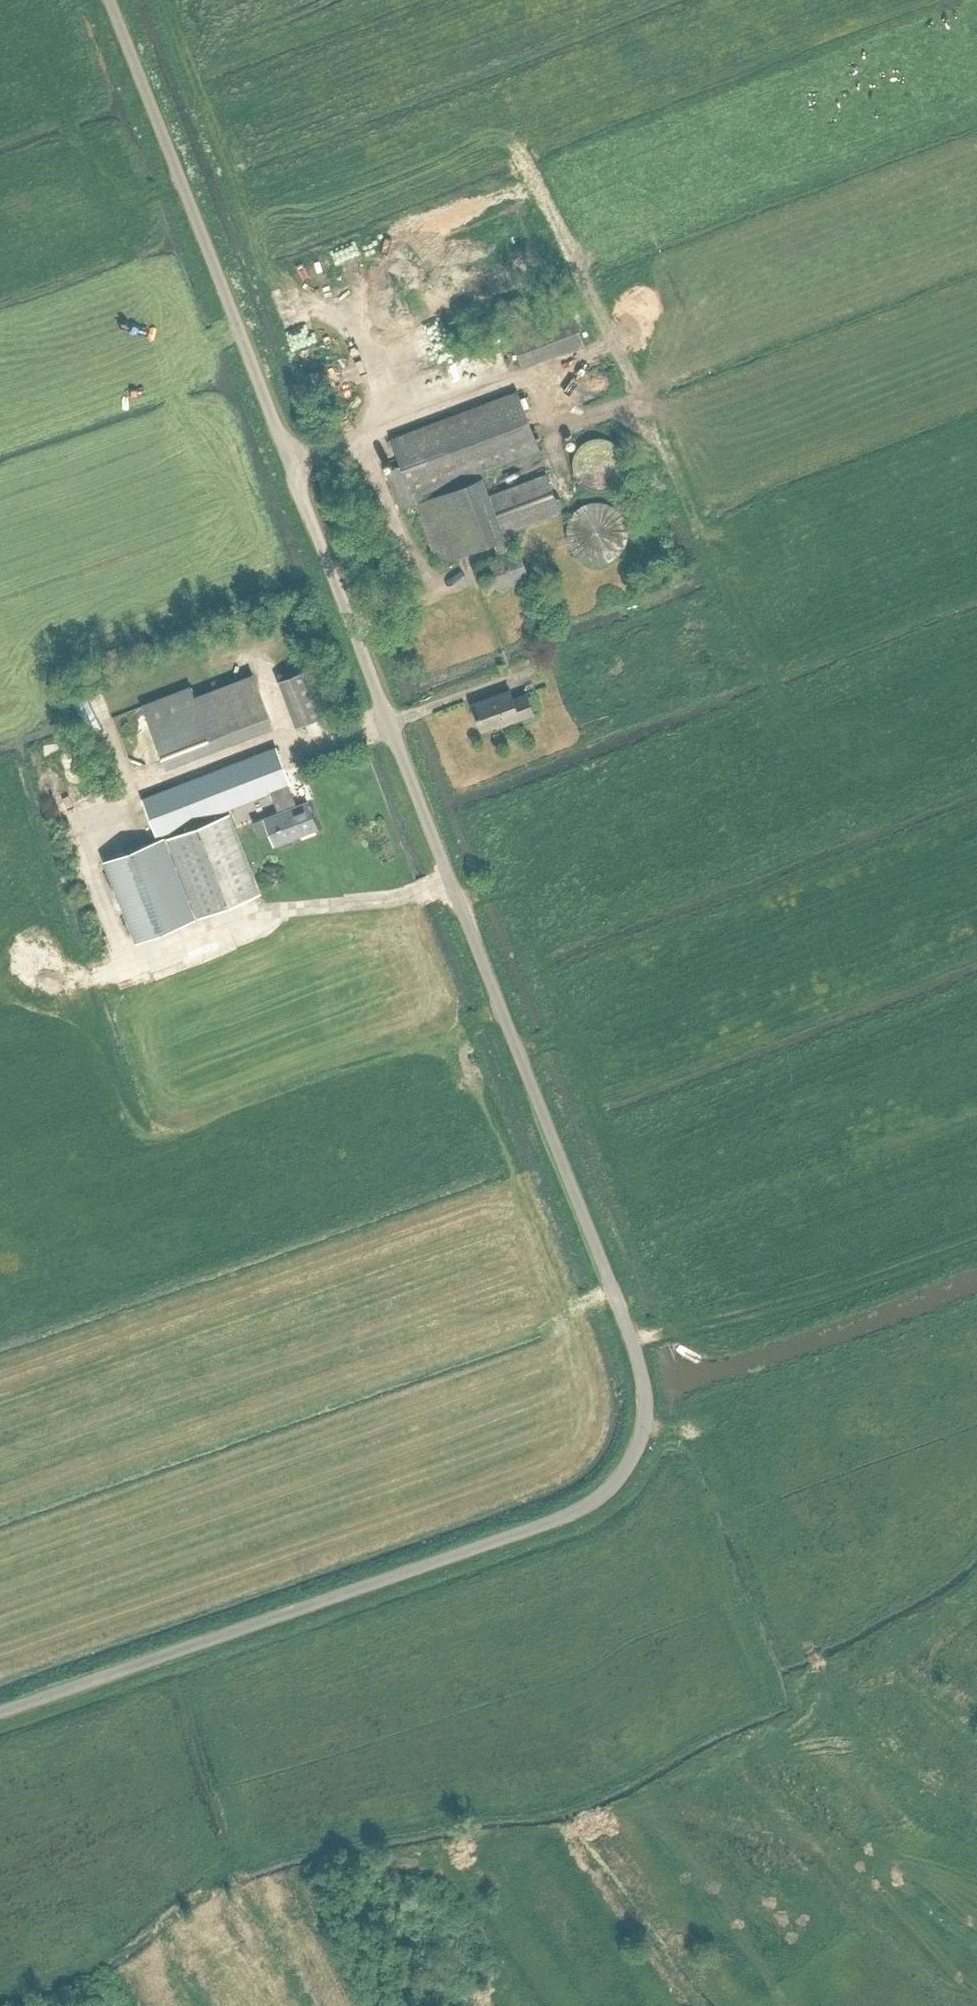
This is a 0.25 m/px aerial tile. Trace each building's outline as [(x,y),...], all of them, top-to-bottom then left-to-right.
[(570,302),(512,328),(524,366),(585,342),(570,302)] [(415,494),(539,448),(517,390),(393,436),(415,494)] [(585,485),(593,488),(602,488),(611,486),(618,480),(623,472),(625,463),(624,454),(620,446),(613,440),(605,437),(596,436),(587,439),(580,444),(575,452),(573,461),(574,470),(578,478),(585,485)] [(490,494),(482,475),(416,501),(439,561),(494,540),(500,556),(481,563),(491,589),(529,575),(519,549),(517,550),(509,530),(560,511),(546,472),(490,494)] [(627,527),(626,524),(626,522),(625,519),(624,517),(622,514),(621,512),(619,510),(617,508),(615,507),(613,505),(610,504),(608,503),(605,502),(603,501),(600,501),(598,501),(592,501),(590,502),(587,502),(585,503),(582,504),(580,506),(578,507),(576,509),(574,511),(572,513),(571,515),(569,517),(568,520),(567,522),(567,525),(566,528),(566,530),(566,533),(566,536),(567,538),(567,541),(568,543),(569,546),(571,548),(572,550),(574,552),(576,554),(578,556),(580,558),(583,559),(585,560),(588,561),(590,562),(593,562),(596,562),(598,562),(601,562),(604,561),(606,561),(609,560),(611,559),(614,557),(616,556),(618,554),(620,552),(621,550),(623,548),(624,545),(625,543),(626,540),(627,537),(627,535),(627,532),(627,529),(627,527)] [(310,667),(277,680),(295,727),(327,714),(316,684),(310,667)] [(271,721),(253,675),(196,697),(192,685),(144,704),(168,766),(231,741),(229,737),(271,721)] [(484,729),(534,711),(527,691),(513,696),(510,689),(474,702),(484,729)] [(334,706),(331,697),(325,699),(328,709),(334,706)] [(279,811),(266,817),(253,822),(258,835),(270,829),(276,844),(317,827),(307,801),(297,804),(290,783),(290,782),(276,745),(143,797),(157,834),(271,790),(279,811)] [(233,813),(168,838),(109,861),(139,939),(263,891),(233,813)] [(479,1829),(459,1831),(460,1843),(480,1841),(479,1829)]
